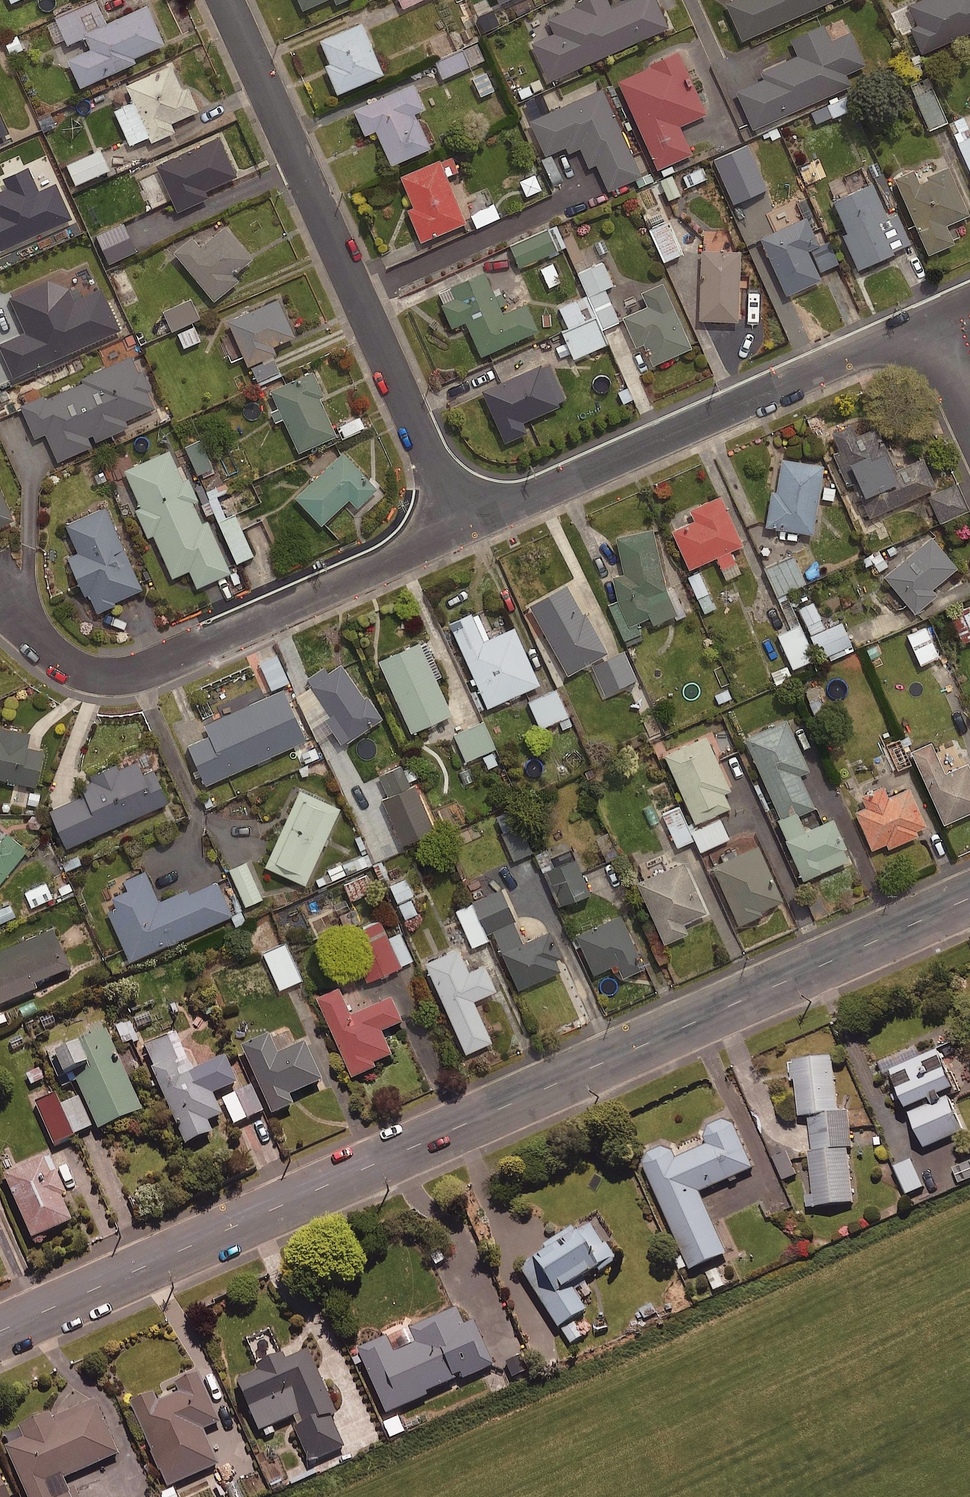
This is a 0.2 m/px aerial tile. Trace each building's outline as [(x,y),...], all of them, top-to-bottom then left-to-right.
[(304,10),(326,0),(300,0),(304,10)] [(656,0),(625,0),(611,7),(608,0),(585,0),(547,17),(553,31),(531,41),(548,79),(667,25),(656,0)] [(724,5),(741,44),(839,0),(735,0),(724,5)] [(908,7),(917,27),(910,30),(922,57),(969,35),(969,0),(924,0),(908,7)] [(165,44),(148,5),(85,33),(92,48),(69,59),(82,87),(137,62),(135,57),(165,44)] [(386,74),(363,22),(321,40),(331,63),(326,65),(339,94),(386,74)] [(868,65),(853,31),(832,40),(825,25),(792,39),(800,55),(762,71),(765,78),(738,91),(755,129),(854,85),(849,74),(868,65)] [(18,33),(2,39),(8,55),(24,49),(18,33)] [(484,59),(477,43),(436,61),(442,76),(484,59)] [(708,113),(681,51),(651,64),(652,66),(620,81),(659,170),(695,154),(682,125),(708,113)] [(183,90),(172,66),(128,85),(153,141),(176,131),(172,122),(200,110),(189,87),(183,90)] [(494,89),(487,69),(472,74),(479,94),(494,89)] [(947,120),(928,77),(911,85),(930,128),(947,120)] [(426,109),(415,83),(355,110),(367,135),(377,130),(393,165),(433,148),(417,112),(426,109)] [(643,175),(603,87),(530,119),(547,156),(567,147),(570,153),(582,147),(591,167),(598,164),(610,190),(643,175)] [(852,108),(847,96),(811,109),(816,122),(852,108)] [(955,139),(969,173),(969,134),(969,133),(955,139)] [(239,176),(221,137),(157,166),(178,212),(210,197),(207,190),(239,176)] [(732,154),(729,148),(707,157),(713,172),(724,168),(725,171),(746,162),(742,150),(732,154)] [(108,169),(100,149),(67,163),(75,183),(108,169)] [(468,222),(441,160),(402,176),(415,208),(409,210),(422,242),(468,222)] [(55,181),(38,189),(28,165),(3,177),(7,186),(0,189),(0,249),(72,217),(55,181)] [(708,176),(703,165),(682,175),(687,186),(708,176)] [(950,166),(929,175),(931,179),(922,183),(916,170),(897,178),(931,254),(956,243),(948,225),(969,215),(969,210),(950,166)] [(541,188),(535,173),(520,179),(526,194),(541,188)] [(681,192),(672,173),(660,179),(669,198),(681,192)] [(874,184),(836,201),(850,233),(845,235),(860,269),(896,253),(895,251),(913,243),(900,214),(890,219),(874,184)] [(500,216),(494,202),(470,212),(476,226),(500,216)] [(821,245),(808,216),(761,237),(788,295),(823,279),(810,250),(821,245)] [(682,251),(667,220),(650,228),(664,259),(682,251)] [(565,245),(556,224),(510,244),(520,265),(565,245)] [(254,259),(226,226),(201,247),(193,237),(174,252),(216,301),(241,280),(235,274),(254,259)] [(741,321),(742,251),(703,250),(701,320),(741,321)] [(613,283),(602,260),(579,271),(589,293),(559,306),(569,328),(563,330),(575,356),(607,342),(601,327),(619,319),(604,287),(613,283)] [(561,280),(553,262),(541,267),(549,286),(561,280)] [(540,331),(528,303),(505,313),(486,271),(453,286),(458,298),(443,304),(454,328),(467,322),(482,357),(540,331)] [(0,341),(0,348),(13,377),(120,329),(101,285),(74,297),(69,286),(47,278),(9,295),(24,330),(0,341)] [(694,348),(664,282),(642,292),(648,306),(624,316),(638,347),(645,343),(655,365),(694,348)] [(198,314),(190,297),(164,311),(172,328),(198,314)] [(297,337),(280,298),(229,321),(249,366),(278,353),(275,346),(297,337)] [(200,339),(194,324),(178,331),(184,346),(200,339)] [(140,372),(132,355),(81,378),(83,382),(47,398),(45,394),(20,405),(35,437),(46,433),(59,461),(93,445),(89,437),(95,435),(97,441),(129,426),(127,420),(156,407),(149,392),(152,390),(143,371),(140,372)] [(554,392),(542,364),(483,390),(506,443),(530,433),(525,422),(547,413),(540,398),(554,392)] [(325,396),(314,371),(272,391),(300,452),(338,435),(321,398),(325,396)] [(354,416),(335,424),(341,438),(360,430),(354,416)] [(859,436),(853,425),(835,433),(844,452),(837,455),(855,495),(860,493),(872,518),(939,488),(925,458),(899,470),(879,427),(859,436)] [(201,440),(186,446),(197,473),(212,466),(201,440)] [(184,480),(170,449),(125,469),(141,507),(135,509),(148,539),(155,536),(173,578),(190,571),(198,588),(232,573),(209,520),(203,523),(194,502),(199,500),(189,478),(184,480)] [(379,489),(344,453),(296,498),(323,526),(351,499),(359,508),(379,489)] [(826,465),(784,459),(779,492),(774,491),(768,527),(815,534),(826,465)] [(966,508),(955,483),(928,495),(939,520),(966,508)] [(218,519),(225,516),(215,493),(218,491),(215,485),(205,490),(209,499),(202,502),(208,515),(215,512),(218,519)] [(15,520),(0,488),(0,527),(15,520)] [(745,545),(723,495),(692,509),(697,521),(674,531),(691,570),(745,545)] [(143,589),(106,508),(67,525),(79,553),(69,557),(86,596),(90,595),(98,613),(117,605),(115,602),(143,589)] [(225,516),(218,519),(237,561),(253,554),(234,512),(225,516)] [(655,528),(618,536),(625,574),(614,576),(619,601),(609,605),(625,641),(642,634),(638,624),(651,618),(654,625),(676,616),(678,620),(688,615),(675,588),(669,590),(655,528)] [(960,568),(934,537),(886,577),(917,613),(939,595),(934,589),(960,568)] [(882,550),(870,558),(880,573),(892,565),(882,550)] [(806,581),(795,555),(765,568),(776,594),(806,581)] [(700,571),(689,575),(703,612),(715,607),(700,571)] [(585,614),(569,585),(532,606),(570,675),(610,653),(587,612),(585,614)] [(834,644),(814,600),(799,607),(818,651),(834,644)] [(951,615),(962,641),(969,638),(969,607),(951,615)] [(542,685),(516,627),(485,641),(473,613),(451,623),(489,709),(542,685)] [(814,658),(800,624),(778,633),(793,667),(814,658)] [(938,654),(926,626),(908,634),(921,662),(938,654)] [(453,715),(421,643),(380,661),(413,733),(453,715)] [(289,681),(277,653),(260,661),(272,688),(289,681)] [(365,699),(342,665),(310,686),(349,743),(385,719),(369,696),(365,699)] [(568,714),(557,688),(529,700),(540,726),(568,714)] [(308,741),(285,690),(205,725),(210,737),(189,746),(207,786),(308,741)] [(811,771),(787,719),(745,738),(784,824),(817,809),(802,775),(811,771)] [(494,748),(484,721),(455,733),(466,759),(494,748)] [(31,733),(0,727),(0,779),(36,787),(44,751),(28,748),(31,733)] [(910,742),(907,734),(886,743),(896,768),(911,763),(903,744),(910,742)] [(733,791),(708,736),(666,755),(697,824),(733,808),(726,794),(733,791)] [(969,763),(947,773),(933,742),(912,752),(946,825),(969,814),(969,763)] [(171,803),(155,769),(145,774),(139,761),(120,769),(118,765),(91,777),(93,781),(82,787),(85,795),(50,811),(67,850),(171,803)] [(434,829),(403,763),(372,778),(403,843),(434,829)] [(929,827),(911,788),(891,796),(886,786),(862,796),(867,808),(857,812),(874,851),(888,845),(890,849),(921,836),(919,831),(929,827)] [(307,886),(342,809),(301,791),(266,868),(307,886)] [(721,818),(696,829),(693,822),(688,824),(681,807),(664,814),(678,845),(695,837),(700,849),(729,837),(721,818)] [(848,848),(835,820),(788,841),(806,880),(825,872),(820,861),(848,848)] [(533,851),(520,823),(502,832),(514,859),(533,851)] [(569,846),(560,827),(543,836),(552,854),(569,846)] [(27,851),(8,835),(2,842),(0,841),(0,885),(27,851)] [(786,901),(761,845),(714,866),(741,925),(764,915),(763,912),(786,901)] [(590,890),(574,852),(542,866),(558,904),(590,890)] [(262,897),(246,861),(230,868),(246,905),(262,897)] [(709,913),(687,862),(639,883),(666,945),(690,934),(686,924),(709,913)] [(234,916),(218,881),(190,894),(188,889),(160,902),(146,872),(125,882),(129,891),(114,898),(119,908),(108,913),(131,962),(234,916)] [(421,911),(407,876),(390,883),(404,918),(421,911)] [(0,906),(0,924),(16,918),(10,902),(0,906)] [(646,969),(622,916),(577,936),(595,976),(618,965),(624,979),(646,969)] [(380,917),(342,934),(363,981),(413,959),(401,931),(389,937),(380,917)] [(54,928),(0,950),(0,1009),(39,993),(36,988),(72,973),(54,928)] [(562,958),(550,932),(503,953),(520,991),(562,972),(557,961),(562,958)] [(302,979),(285,941),(263,951),(280,988),(302,979)] [(470,972),(460,948),(426,963),(467,1055),(494,1043),(476,1002),(498,992),(486,965),(470,972)] [(407,1024),(396,1001),(356,1019),(344,992),(322,1002),(357,1081),(381,1070),(379,1065),(397,1057),(386,1033),(407,1024)] [(137,1039),(131,1021),(116,1026),(123,1044),(137,1039)] [(143,1113),(108,1035),(50,1061),(63,1091),(78,1085),(100,1133),(143,1113)] [(325,1085),(307,1045),(280,1058),(271,1038),(243,1050),(274,1119),(296,1109),(292,1100),(325,1085)] [(941,1048),(891,1071),(927,1151),(966,1133),(949,1096),(961,1091),(941,1048)] [(835,1057),(795,1062),(802,1120),(812,1119),(816,1154),(813,1154),(817,1197),(809,1198),(811,1210),(858,1204),(851,1150),(857,1149),(852,1111),(842,1112),(835,1057)] [(240,1086),(228,1060),(182,1080),(175,1063),(153,1072),(187,1148),(214,1136),(210,1125),(224,1119),(215,1097),(240,1086)] [(252,1088),(223,1100),(234,1125),(263,1113),(252,1088)] [(53,1147),(93,1128),(79,1098),(61,1107),(56,1096),(35,1107),(53,1147)] [(758,1171),(738,1127),(727,1121),(711,1129),(708,1140),(711,1147),(680,1160),(677,1153),(666,1148),(651,1156),(646,1167),(694,1273),(732,1256),(705,1195),(758,1171)] [(797,1174),(789,1154),(776,1159),(784,1180),(797,1174)] [(924,1187),(914,1160),(897,1167),(908,1193),(924,1187)] [(75,1226),(64,1201),(68,1199),(58,1176),(52,1179),(45,1163),(5,1180),(33,1244),(75,1226)] [(573,1229),(544,1248),(549,1255),(523,1272),(560,1330),(587,1313),(572,1291),(600,1273),(601,1275),(619,1263),(608,1246),(605,1248),(593,1229),(579,1238),(573,1229)] [(458,1310),(409,1332),(415,1346),(396,1355),(389,1339),(359,1352),(389,1417),(428,1399),(427,1396),(457,1383),(456,1381),(463,1378),(465,1383),(496,1369),(476,1323),(466,1327),(458,1310)] [(284,1357),(256,1369),(258,1375),(238,1384),(261,1436),(300,1418),(304,1429),(296,1433),(311,1467),(346,1451),(332,1419),(338,1416),(310,1353),(287,1363),(284,1357)] [(222,1425),(200,1376),(176,1387),(180,1395),(159,1404),(155,1396),(131,1407),(169,1491),(221,1468),(205,1432),(222,1425)] [(19,1430),(24,1441),(6,1450),(27,1496),(71,1496),(65,1482),(120,1457),(95,1402),(52,1421),(50,1416),(19,1430)] [(0,1478),(0,1496),(9,1496),(0,1478)]
